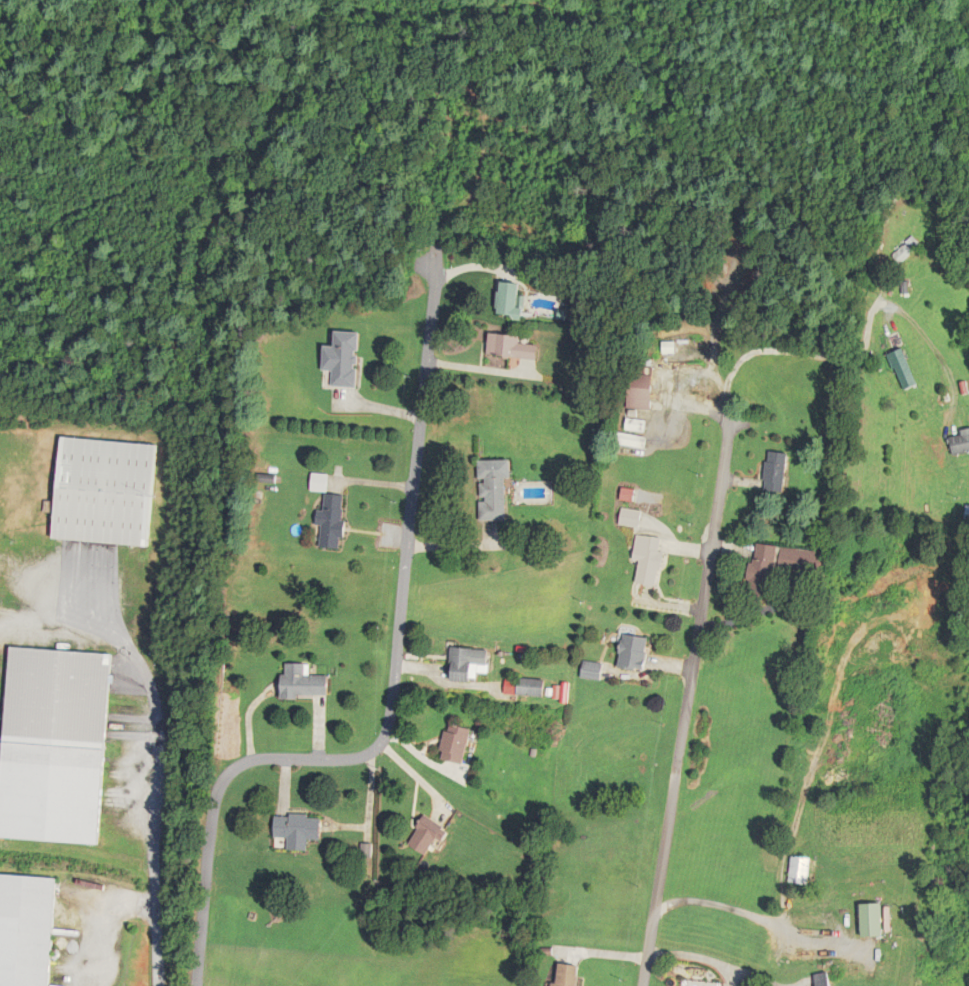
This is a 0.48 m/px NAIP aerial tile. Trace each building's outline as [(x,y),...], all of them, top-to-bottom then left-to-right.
[(499,320),(521,320),(521,286),(499,286),(499,320)] [(324,348),(323,373),(333,373),(332,389),(357,390),(360,335),(336,334),(335,349),(324,348)] [(520,346),(521,338),(489,337),(488,359),(538,362),(539,347),(520,346)] [(905,394),(921,387),(904,351),(889,357),(905,394)] [(629,412),(652,414),(655,378),(631,376),(629,412)] [(641,449),(642,438),(620,437),(619,448),(641,449)] [(952,440),(954,459),(968,456),(968,438),(952,440)] [(61,440),(54,540),(148,547),(155,446),(61,440)] [(787,496),(790,456),(768,455),(765,495),(787,496)] [(480,523),(508,523),(509,463),(480,463),(480,523)] [(346,498),(325,496),(323,513),(318,513),(317,527),(322,527),(320,550),(341,552),(346,498)] [(640,530),(643,514),(624,510),(620,526),(640,530)] [(659,588),(663,540),(636,538),(634,563),(640,564),(638,587),(659,588)] [(779,549),(756,547),(751,598),(774,600),(779,549)] [(780,573),(823,578),(825,555),(782,551),(780,573)] [(647,672),(649,639),(622,638),(621,671),(647,672)] [(99,845),(110,655),(10,650),(0,815),(0,839),(99,845)] [(452,684),(473,684),(473,651),(452,651),(452,684)] [(583,680),(602,683),(604,666),(585,664),(583,680)] [(282,700),(328,700),(328,678),(305,678),(305,666),(282,666),(282,700)] [(518,699),(546,699),(546,682),(519,682),(518,699)] [(463,768),(474,734),(450,726),(439,760),(463,768)] [(308,852),(308,840),(321,840),(322,816),(275,815),(275,839),(288,839),(287,851),(308,852)] [(443,843),(450,830),(425,816),(409,844),(427,855),(437,839),(443,843)] [(809,886),(812,859),(792,856),(789,884),(809,886)] [(0,875),(0,985),(50,985),(56,879),(0,875)] [(884,937),(884,904),(863,904),(863,937),(884,937)] [(580,967),(558,965),(556,985),(578,985),(580,967)] [(831,974),(817,976),(818,985),(832,985),(831,974)]
